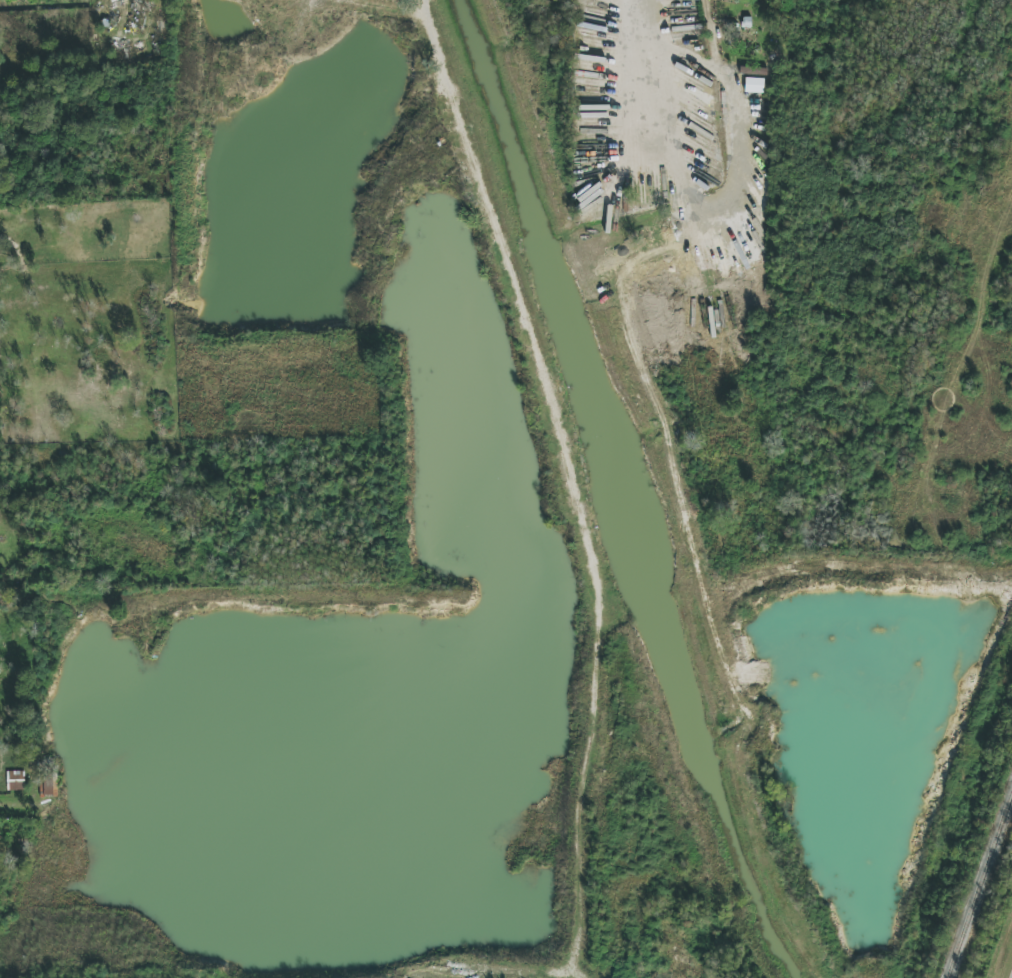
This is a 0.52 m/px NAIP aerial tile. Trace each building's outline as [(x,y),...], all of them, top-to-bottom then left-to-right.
[(763,93),(764,79),(745,78),(745,92),(763,93)] [(24,771),(7,771),(8,790),(25,790),(24,771)] [(58,797),(57,774),(39,775),(40,798),(58,797)]
